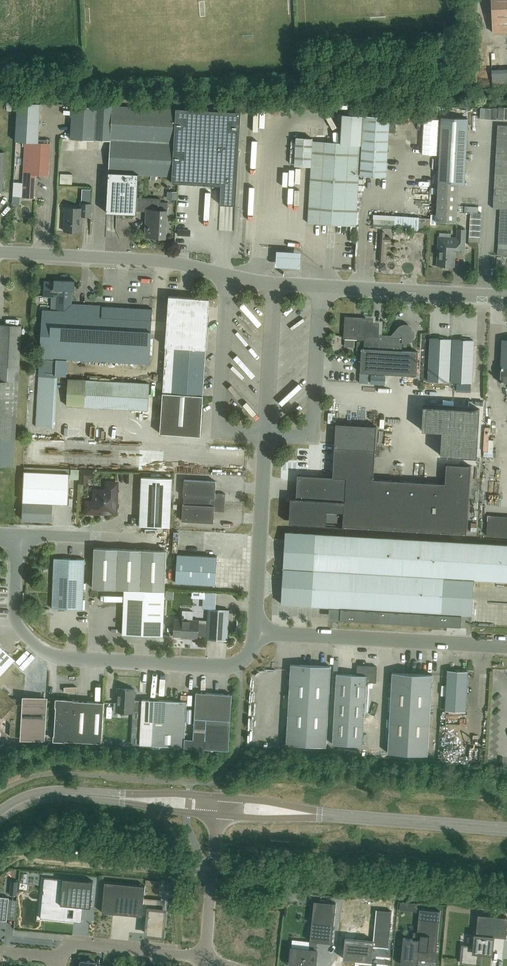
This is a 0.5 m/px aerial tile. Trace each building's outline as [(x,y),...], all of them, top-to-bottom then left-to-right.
[(493,32),(506,32),(506,0),(491,0),(493,32)] [(492,70),(492,84),(506,84),(506,69),(492,70)] [(7,110),(17,110),(17,102),(7,102),(7,110)] [(17,102),(17,110),(15,140),(25,141),(23,173),(24,173),(23,180),(22,182),(23,182),(22,198),(34,198),(36,175),(48,175),(50,143),(39,142),(41,103),(17,102)] [(488,116),(488,104),(483,104),(483,108),(477,108),(477,116),(488,116)] [(107,211),(116,211),(116,212),(137,214),(137,210),(147,211),(145,236),(166,237),(168,203),(161,202),(161,199),(137,197),(139,174),(172,176),(176,110),(97,105),(97,108),(73,106),(71,138),(111,141),(107,211)] [(176,110),(172,176),(172,184),(220,187),(219,205),(235,206),(241,113),(176,109),(176,110)] [(294,165),(311,166),(308,223),(356,226),(360,144),(363,115),(337,114),(337,119),(342,119),(340,143),(313,141),(313,138),(295,137),(294,165)] [(389,117),(364,115),(360,175),(386,177),(389,117)] [(436,221),(456,223),(458,182),(465,183),(468,119),(442,117),(436,221)] [(22,192),(22,178),(14,178),(13,192),(22,192)] [(81,203),(81,208),(66,207),(65,231),(82,232),(82,216),(91,216),(92,203),(81,203)] [(462,205),(462,216),(475,215),(475,210),(473,210),(473,205),(462,205)] [(395,225),(419,225),(419,212),(374,212),(374,215),(395,216),(395,225)] [(439,237),(439,245),(438,265),(453,266),(454,251),(464,251),(465,229),(457,229),(457,238),(439,237)] [(276,248),(275,265),(300,266),(301,249),(276,248)] [(72,290),(74,290),(75,280),(55,279),(54,281),(45,281),(44,296),(57,296),(56,310),(43,309),(40,357),(39,357),(35,426),(55,427),(59,358),(149,363),(151,320),(152,308),(102,305),(71,303),(72,290)] [(166,346),(160,433),(200,436),(203,395),(202,395),(209,298),(169,296),(166,346)] [(238,300),(260,324),(263,321),(242,297),(238,300)] [(288,314),(298,304),(293,299),(284,309),(288,314)] [(366,337),(366,340),(365,340),(364,348),(362,348),(360,372),(417,376),(418,352),(402,351),(402,342),(405,342),(407,342),(409,341),(411,340),(412,338),(413,336),(414,334),(413,332),(413,330),(411,328),(410,326),(408,325),(405,325),(403,325),(401,326),(399,327),(398,329),(397,331),(396,333),(397,335),(396,335),(396,336),(379,335),(379,323),(373,322),(373,318),(346,316),(345,338),(357,339),(358,337),(366,337)] [(14,466),(22,326),(0,324),(0,465),(14,466)] [(241,329),(236,332),(255,355),(259,351),(241,329)] [(451,339),(430,338),(428,381),(449,382),(451,339)] [(474,340),(453,339),(451,382),(472,383),(474,340)] [(242,340),(237,345),(255,368),(260,364),(242,340)] [(249,383),(253,379),(234,360),(230,363),(249,383)] [(292,377),(283,384),(288,390),(297,383),(292,377)] [(148,410),(150,382),(68,378),(66,406),(148,410)] [(479,454),(481,406),(425,403),(424,427),(444,428),(442,452),(479,454)] [(289,523),(466,533),(470,466),(446,465),(445,484),(373,479),(376,426),(336,424),(333,477),(311,476),(298,475),(297,479),(296,499),(291,498),(289,523)] [(93,425),(92,439),(121,441),(121,427),(93,425)] [(66,461),(67,439),(57,439),(57,461),(66,461)] [(485,449),(485,457),(498,457),(497,448),(485,449)] [(69,473),(24,471),(23,501),(68,503),(69,473)] [(170,527),(172,478),(142,477),(140,525),(170,527)] [(209,501),(225,502),(225,493),(215,493),(216,481),(184,479),(183,496),(184,496),(184,504),(209,505),(209,501)] [(116,513),(117,483),(107,483),(107,491),(99,491),(94,495),(94,502),(87,502),(87,512),(116,513)] [(225,502),(209,501),(209,505),(184,504),(183,504),(182,521),(214,522),(214,511),(224,511),(225,502)] [(52,522),(53,506),(23,504),(22,520),(52,522)] [(315,533),(311,605),(442,613),(444,577),(506,581),(506,544),(315,533)] [(122,634),(163,636),(166,550),(94,547),(93,588),(124,589),(122,634)] [(175,582),(216,585),(217,557),(177,554),(175,582)] [(83,610),(85,559),(54,558),(52,608),(83,610)] [(198,636),(202,636),(207,636),(207,639),(227,640),(229,610),(208,609),(208,623),(199,623),(199,620),(193,620),(193,611),(183,610),(182,619),(175,619),(174,635),(182,636),(182,637),(198,638),(198,636)] [(15,660),(0,646),(0,676),(15,660)] [(326,747),(331,666),(291,664),(286,744),(326,747)] [(376,683),(377,667),(357,665),(357,675),(336,674),(332,744),(363,746),(366,682),(376,683)] [(392,667),(388,753),(428,755),(433,670),(392,667)] [(465,711),(468,671),(447,670),(445,710),(465,711)] [(140,745),(164,746),(184,747),(185,739),(187,702),(142,699),(142,701),(134,700),(135,689),(118,688),(117,703),(114,702),(114,712),(133,712),(133,711),(142,711),(140,745)] [(11,722),(10,736),(21,737),(20,739),(43,740),(45,699),(25,698),(23,705),(20,708),(17,706),(16,705),(16,701),(11,701),(11,698),(1,689),(0,691),(0,714),(1,715),(11,722)] [(196,692),(194,718),(193,739),(185,739),(184,747),(184,748),(229,750),(232,694),(196,692)] [(54,740),(101,743),(104,702),(56,699),(54,740)] [(63,878),(60,904),(91,907),(93,881),(63,878)] [(105,882),(102,912),(124,914),(142,916),(143,914),(148,915),(148,917),(148,918),(147,920),(148,920),(147,924),(147,926),(146,934),(152,935),(157,935),(162,936),(163,928),(164,920),(165,910),(164,910),(157,909),(158,900),(150,899),(144,899),(145,886),(105,882)] [(2,920),(1,920),(5,921),(5,920),(7,920),(9,897),(0,896),(0,920),(2,920)] [(290,964),(304,965),(315,965),(317,950),(316,950),(317,942),(332,943),(336,903),(314,901),(310,941),(310,945),(309,949),(291,947),(290,964)] [(345,938),(343,958),(372,961),(373,946),(388,948),(392,911),(376,909),(373,940),(345,938)] [(400,965),(414,965),(418,965),(419,950),(436,952),(440,911),(420,909),(417,932),(413,931),(413,938),(403,937),(401,958),(400,965)] [(281,934),(276,945),(285,949),(290,939),(281,934)] [(461,959),(461,963),(468,964),(480,965),(481,952),(484,952),(484,953),(492,954),(493,937),(475,935),(474,945),(474,947),(463,946),(461,959)] [(271,952),(268,961),(280,965),(283,957),(271,952)]
